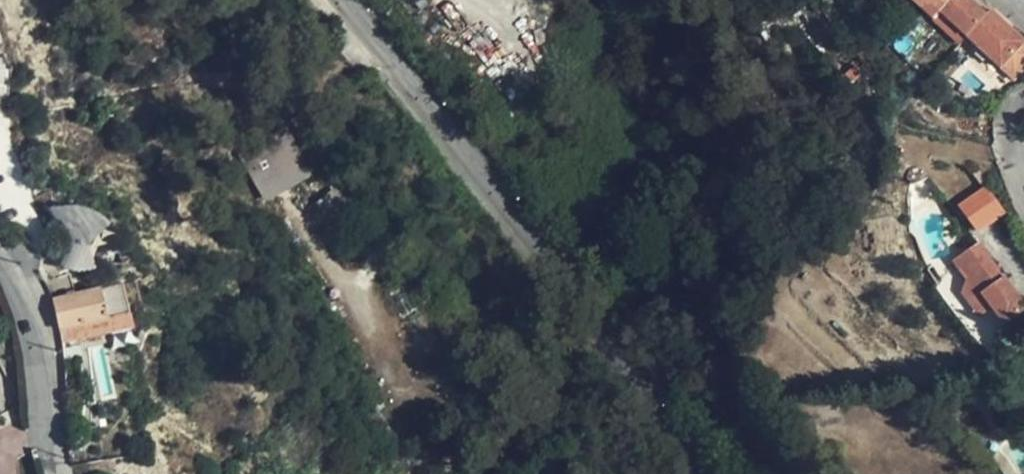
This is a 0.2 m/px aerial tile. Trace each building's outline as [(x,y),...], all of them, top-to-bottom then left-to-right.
[(965,34),(986,11),(973,0),(923,0),(920,3),(932,16),(940,8),(965,33),(965,34)] [(965,34),(1001,68),(1023,43),(1023,40),(1013,29),(1007,33),(986,11),(965,34)] [(1001,68),(1015,82),(1023,73),(1023,43),(1001,68)] [(289,126),(241,149),(265,199),(313,176),(289,126)] [(975,233),(999,214),(981,190),(956,209),(975,233)] [(90,271),(95,268),(92,254),(95,242),(101,233),(111,221),(88,207),(71,206),(49,206),(56,219),(65,229),(68,242),(66,255),(58,269),(75,268),(90,271)] [(941,259),(960,286),(970,298),(974,295),(985,310),(992,319),(1016,302),(969,239),(941,259)] [(50,275),(53,297),(81,292),(77,270),(50,275)] [(53,297),(59,326),(87,320),(91,335),(134,325),(126,281),(81,292),(53,297)] [(970,298),(960,286),(951,293),(970,319),(985,310),(974,295),(970,298)] [(87,320),(59,326),(64,340),(91,335),(87,320)]
